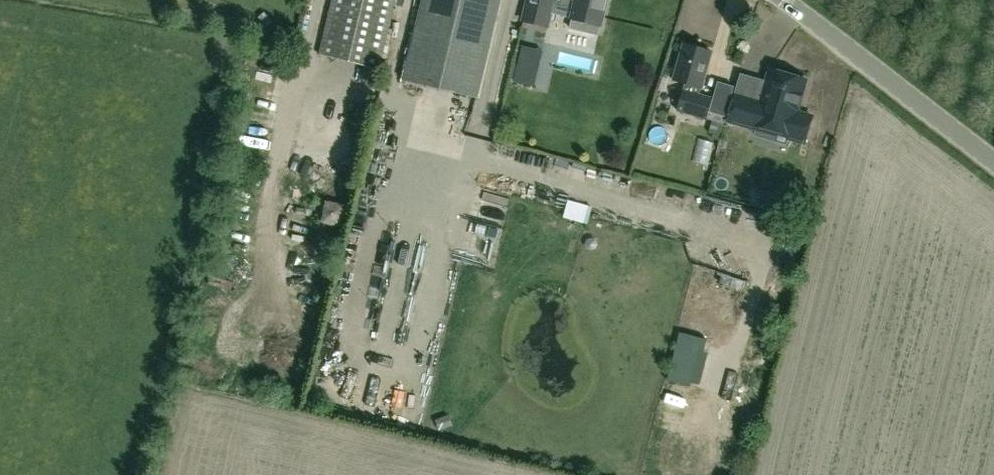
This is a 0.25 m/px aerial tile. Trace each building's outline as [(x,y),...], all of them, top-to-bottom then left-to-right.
[(362,65),(358,83),(373,86),(377,69),(379,69),(396,0),(332,0),(319,54),(362,65)] [(476,97),(500,0),(422,0),(403,80),(476,97)] [(522,20),(547,26),(554,0),(527,0),(522,20)] [(572,4),(571,6),(573,6),(570,18),(572,18),(570,28),(597,34),(599,25),(601,25),(607,0),(556,0),(572,4)] [(249,71),(298,82),(312,22),(264,11),(249,71)] [(672,79),(685,83),(676,112),(724,124),(730,104),(713,99),(713,98),(699,94),(700,87),(701,87),(712,52),(683,43),(672,79)] [(538,68),(518,64),(514,81),(534,86),(538,68)] [(797,112),(806,80),(770,69),(761,101),(736,94),(728,121),(805,143),(812,116),(797,112)] [(840,111),(843,93),(835,91),(831,110),(840,111)] [(720,141),(724,124),(713,121),(710,133),(714,134),(712,139),(720,141)] [(572,191),(568,210),(595,215),(598,195),(572,191)] [(508,226),(506,209),(483,211),(485,228),(508,226)] [(725,279),(749,286),(753,273),(728,266),(725,279)]
